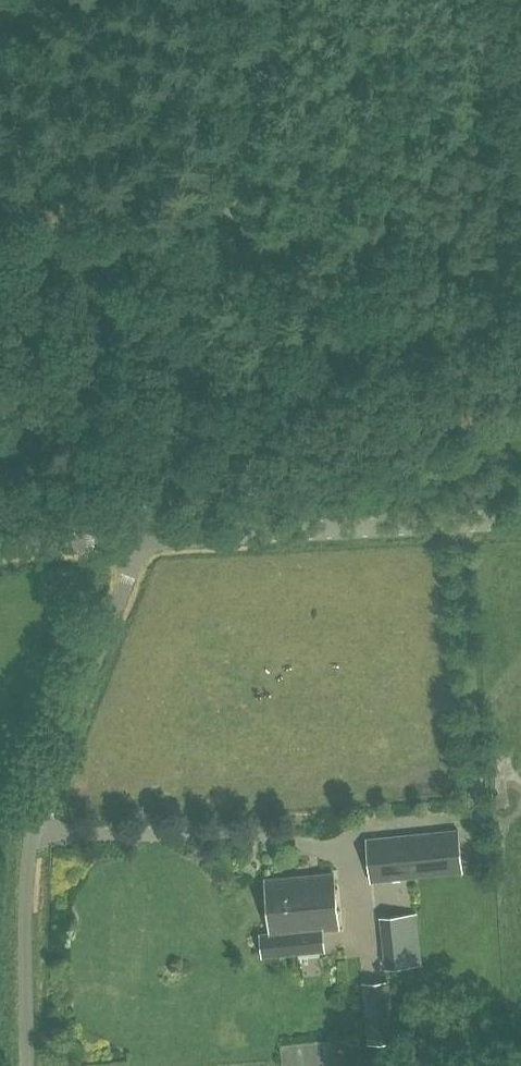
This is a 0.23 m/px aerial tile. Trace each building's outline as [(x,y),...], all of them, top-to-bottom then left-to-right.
[(371,881),(463,871),(459,829),(367,839),(371,881)] [(326,950),(324,929),(340,927),(335,873),(267,879),(272,932),(261,933),(263,956),(326,950)] [(423,964),(418,912),(380,916),(385,968),(423,964)] [(396,1041),(390,980),(362,983),(368,1044),(396,1041)]
